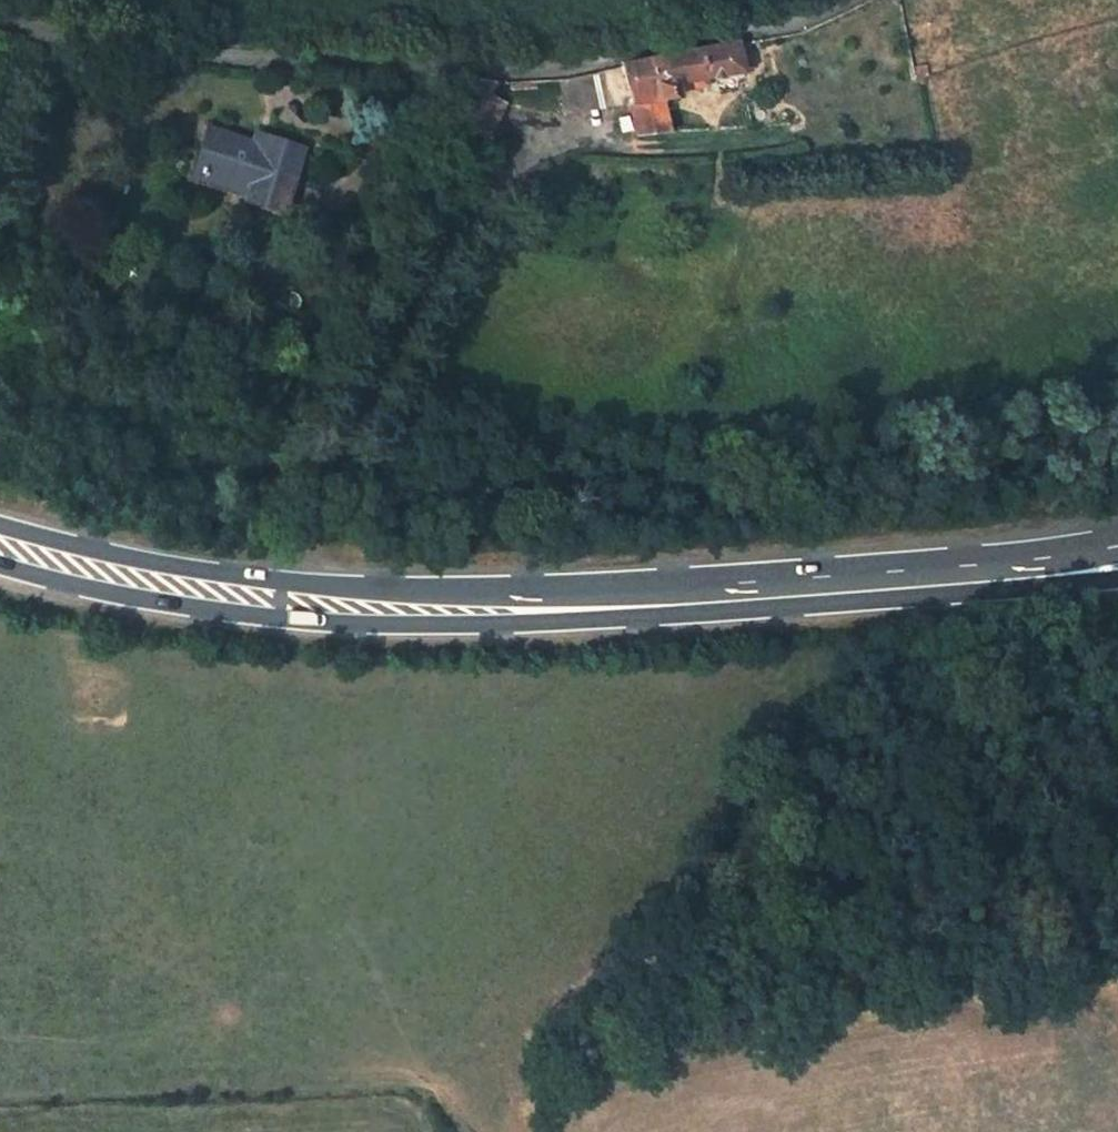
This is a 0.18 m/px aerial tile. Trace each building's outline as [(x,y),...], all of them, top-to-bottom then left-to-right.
[(736,44),(649,60),(620,66),(566,79),(558,79),(564,116),(629,104),(636,136),(667,133),(661,100),(677,98),(676,89),(693,87),(693,81),(740,71),(736,44)] [(493,82),(470,78),(466,87),(486,97),(493,82)] [(486,97),(466,87),(464,90),(449,120),(482,136),(485,137),(501,104),(488,98),(486,97)] [(251,146),(211,133),(198,174),(240,188),(242,179),(260,185),(257,193),(255,201),(280,209),(299,149),(264,138),(259,153),(252,151),(254,147),(251,146)] [(259,153),(264,138),(255,135),(251,146),(254,147),(252,151),(259,153)] [(260,185),(242,179),(240,188),(257,193),(260,185)]
